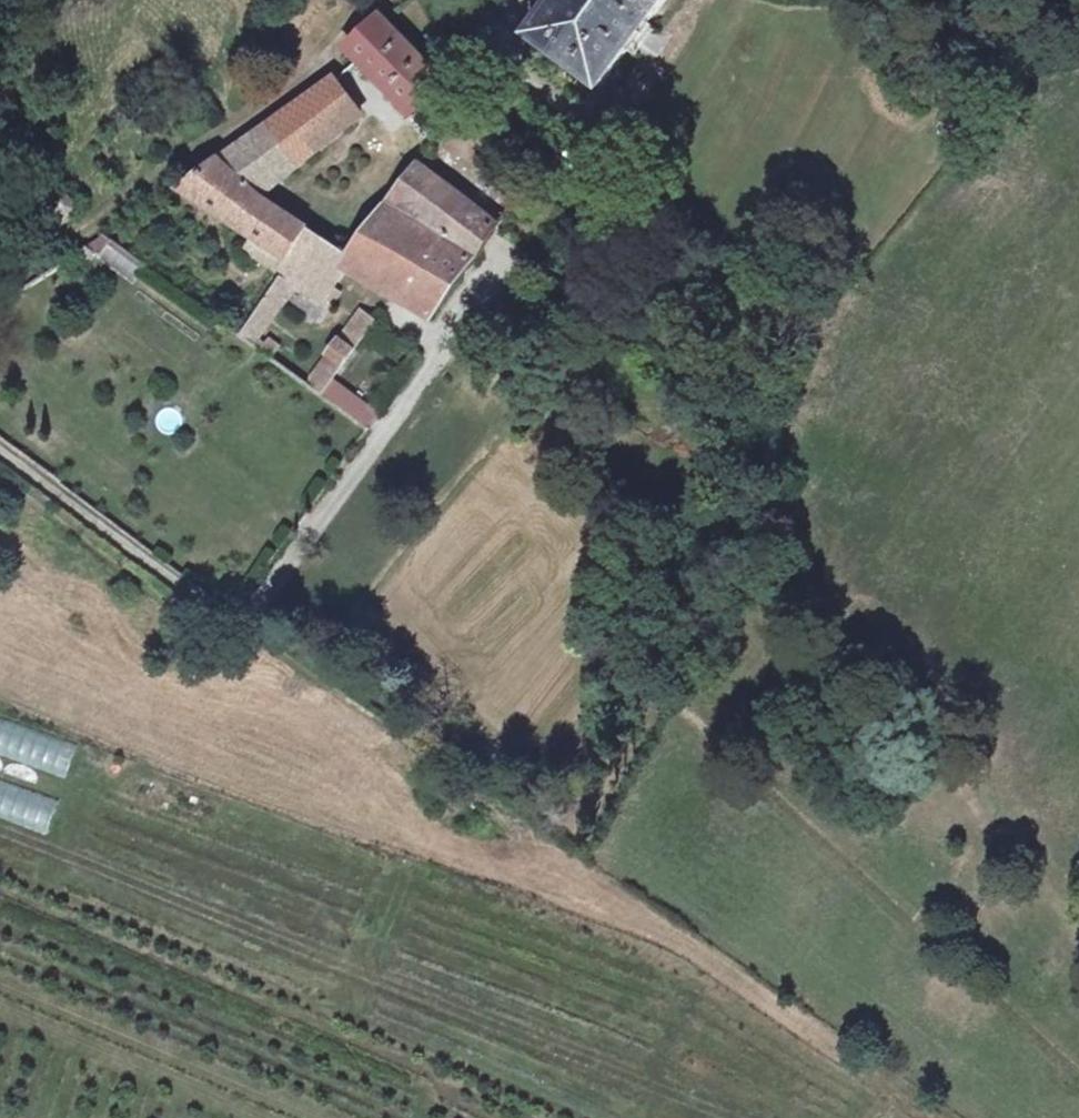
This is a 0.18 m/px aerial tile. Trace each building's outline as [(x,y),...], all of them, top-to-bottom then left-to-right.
[(542,3),(553,11),(536,36),(604,86),(633,50),(645,57),(667,29),(655,22),(671,0),(544,0),(542,3)] [(355,50),(413,113),(446,80),(385,19),(355,50)] [(339,79),(224,161),(268,196),(364,115),(339,79)] [(315,232),(268,196),(224,161),(186,189),(260,237),(253,245),(288,269),(297,256),(315,232)] [(388,211),(441,250),(476,203),(423,163),(388,211)] [(70,192),(39,217),(55,236),(86,211),(70,192)] [(441,250),(407,298),(438,317),(504,225),(476,203),(441,250)] [(441,250),(388,211),(355,258),(351,264),(407,298),(441,250)] [(351,264),(355,258),(315,232),(297,256),(337,284),(351,264)] [(137,279),(145,258),(95,237),(86,258),(137,279)] [(337,284),(297,256),(288,269),(241,332),(254,341),(296,285),(301,289),(293,299),(299,302),(310,288),(327,298),(337,284)] [(326,392),(380,320),(363,308),(309,381),(326,392)] [(264,348),(275,356),(282,341),(273,336),(264,348)] [(167,436),(184,424),(171,406),(154,418),(167,436)] [(47,829),(56,798),(0,783),(0,816),(47,829)]
